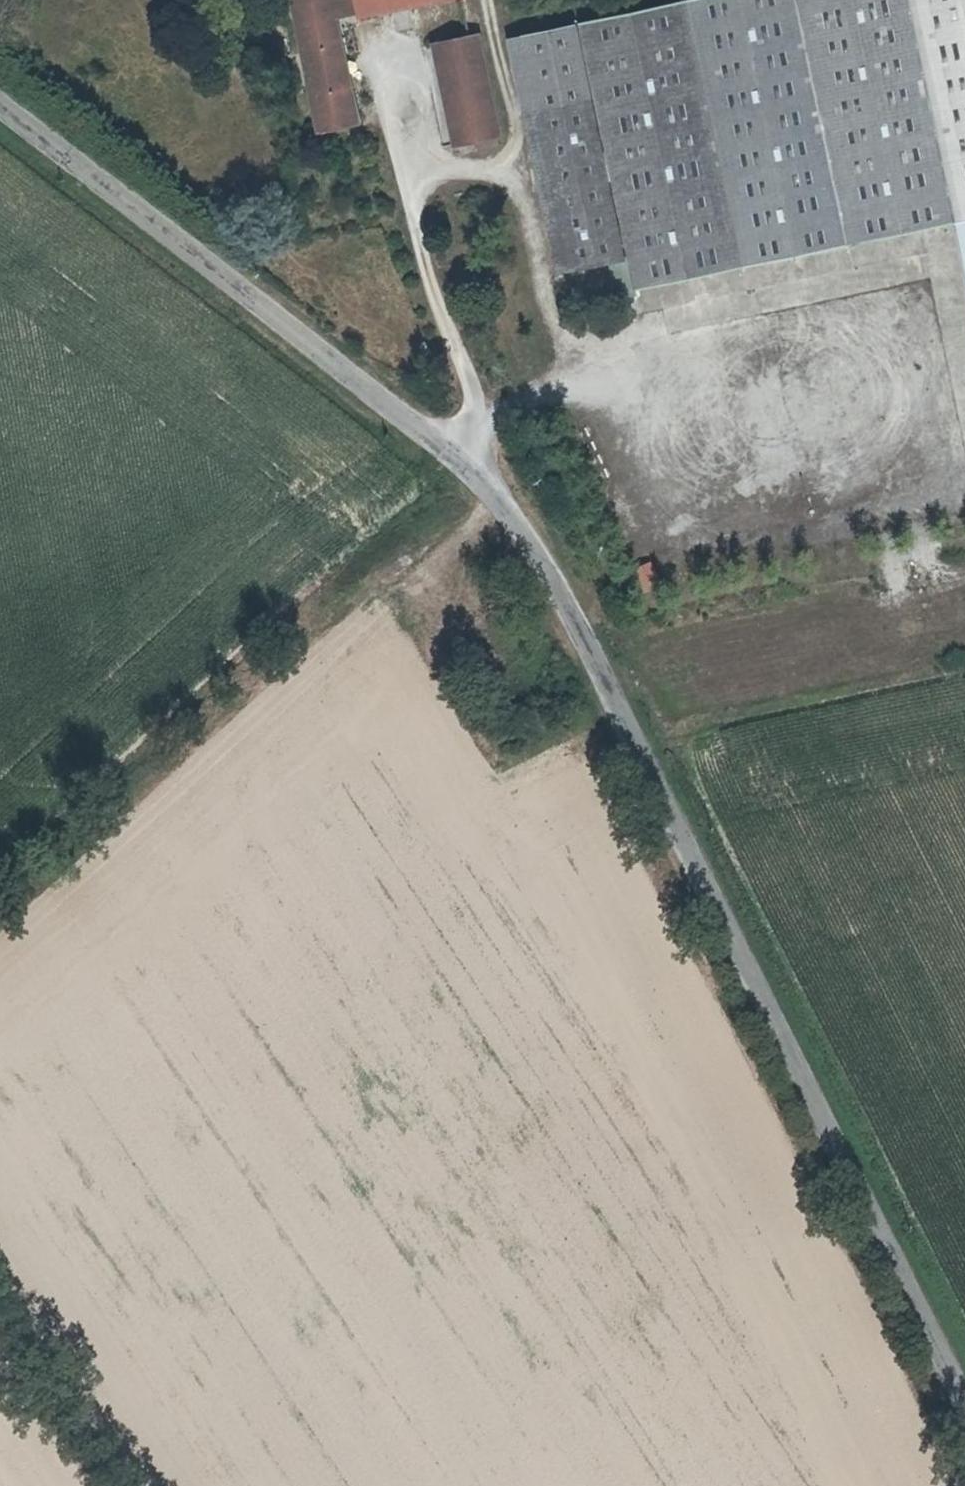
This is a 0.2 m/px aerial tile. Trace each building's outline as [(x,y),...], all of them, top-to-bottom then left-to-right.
[(361,16),(358,0),(295,0),(308,80),(316,130),(342,126),(346,124),(330,21),(361,16)] [(426,7),(452,3),(469,1),(469,0),(358,0),(361,16),(361,18),(426,7)] [(518,37),(570,272),(610,264),(617,294),(636,290),(758,262),(883,234),(950,218),(964,281),(964,0),(679,0),(518,37)] [(555,276),(570,272),(518,37),(503,40),(555,276)] [(434,50),(452,152),(496,145),(478,43),(434,50)] [(649,560),(631,567),(640,592),(658,585),(649,560)]
